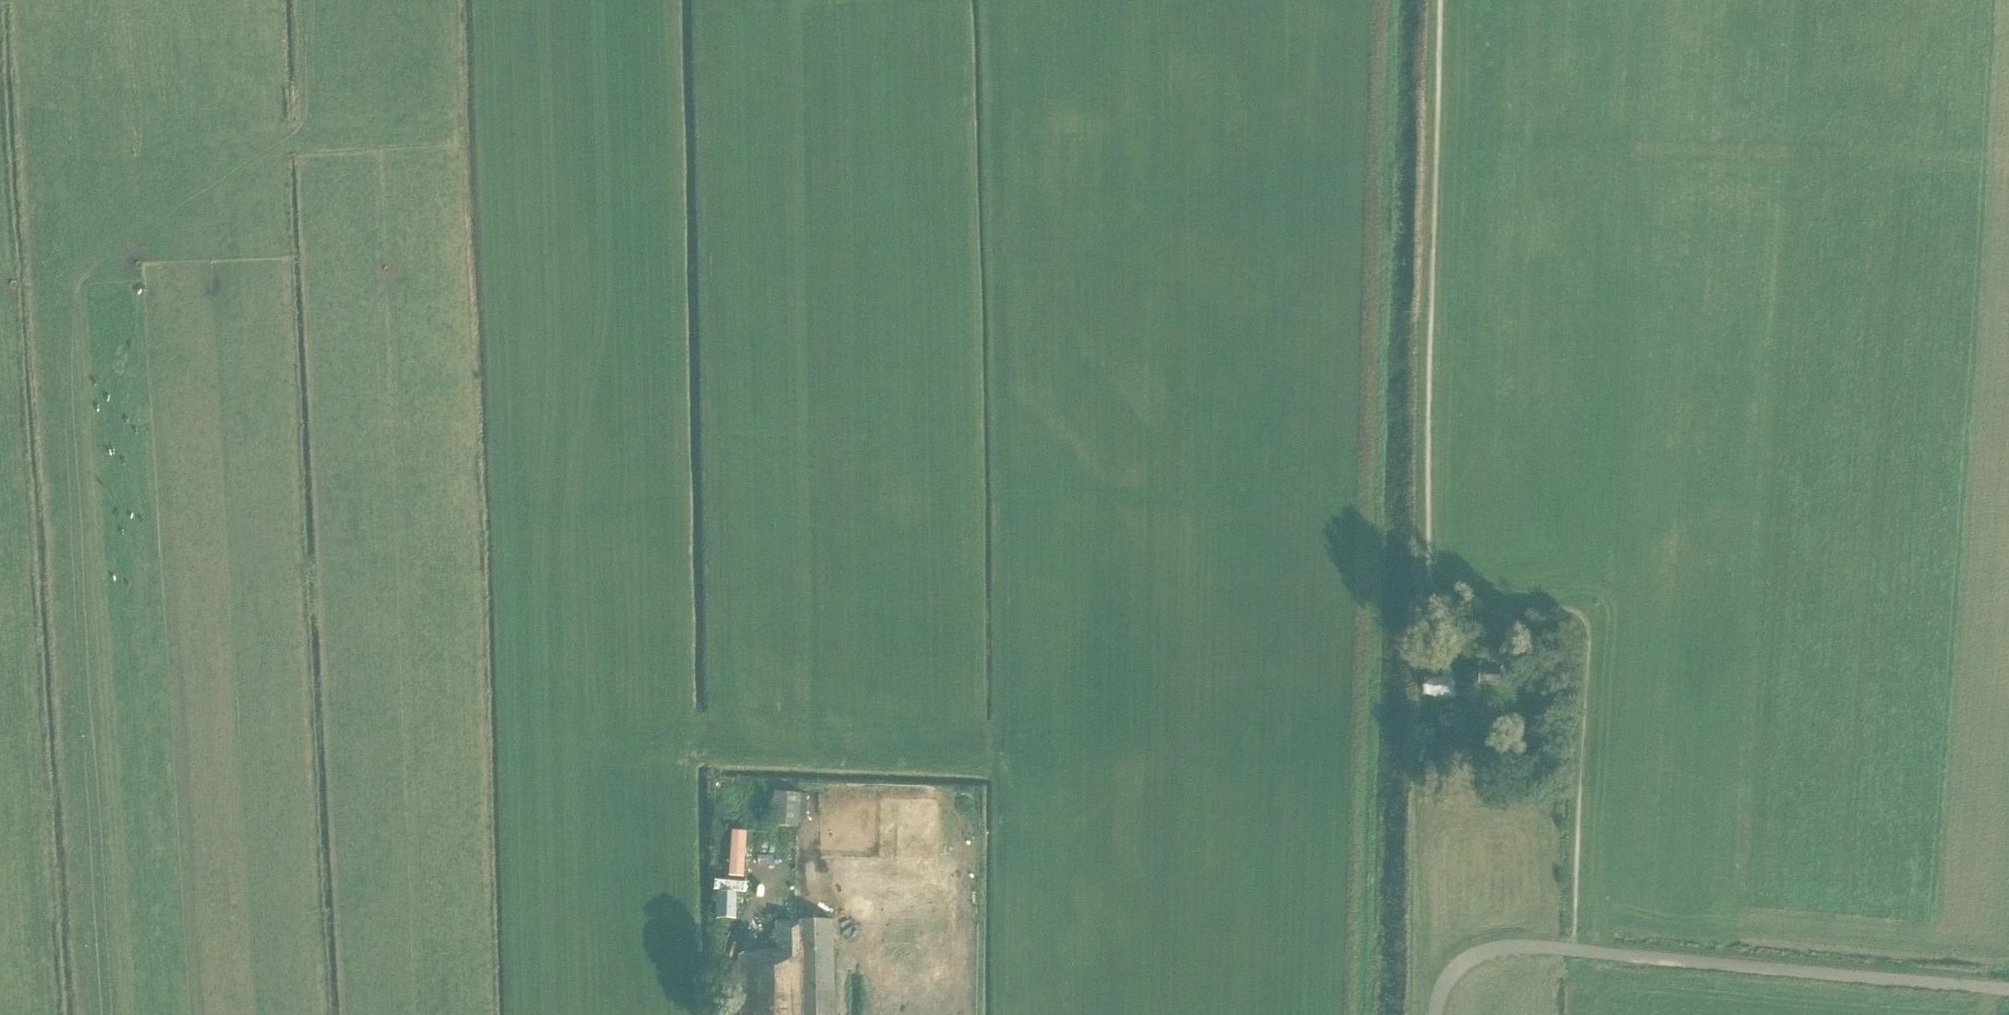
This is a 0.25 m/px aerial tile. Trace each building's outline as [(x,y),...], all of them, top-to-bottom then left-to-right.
[(1501,669),(1481,669),(1481,683),(1501,683),(1501,669)] [(1455,687),(1455,674),(1426,674),(1426,693),(1435,693),(1435,698),(1455,698),(1468,699),(1468,687),(1455,687)] [(798,794),(772,793),(770,826),(796,827),(798,794)] [(735,892),(715,891),(715,918),(734,918),(735,892)] [(832,920),(801,921),(801,920),(776,921),(776,923),(757,924),(758,948),(756,948),(756,954),(738,954),(740,1014),(835,1014),(832,920)]
